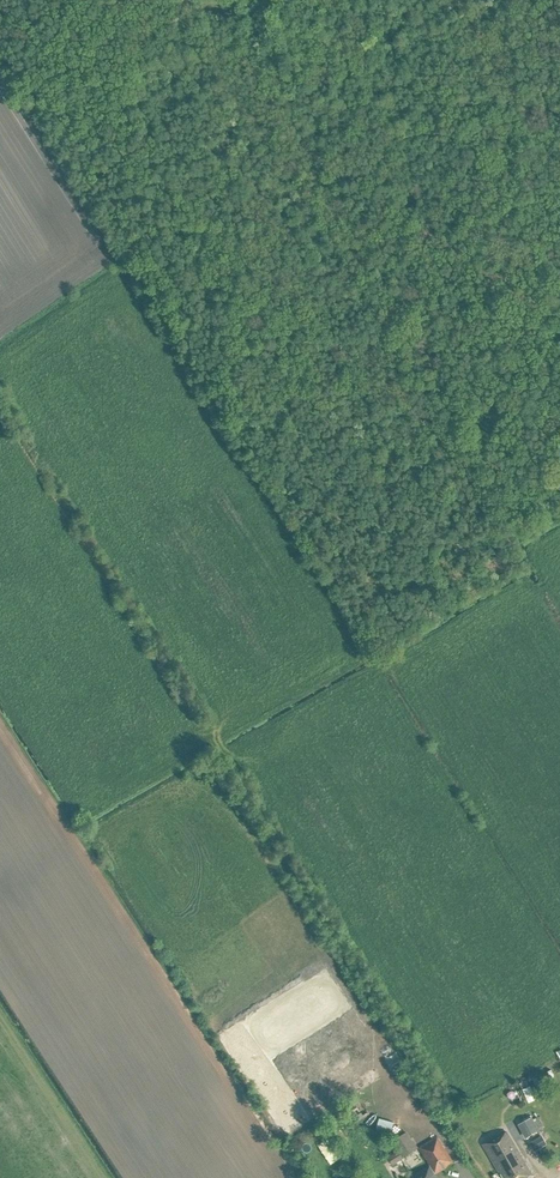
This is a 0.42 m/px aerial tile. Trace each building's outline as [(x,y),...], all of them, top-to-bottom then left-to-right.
[(362,1098),(350,1104),(356,1119),(369,1113),(362,1098)] [(528,1110),(517,1116),(520,1122),(531,1116),(528,1110)] [(391,1134),(395,1120),(379,1116),(375,1130),(391,1134)] [(525,1137),(538,1130),(532,1117),(518,1124),(525,1137)] [(527,1175),(532,1173),(506,1130),(482,1144),(503,1177),(529,1177),(527,1175)] [(404,1157),(417,1149),(408,1131),(393,1140),(404,1157)] [(534,1149),(547,1142),(542,1133),(529,1141),(534,1149)] [(435,1174),(453,1162),(436,1135),(418,1147),(429,1165),(409,1177),(438,1177),(435,1174)]
